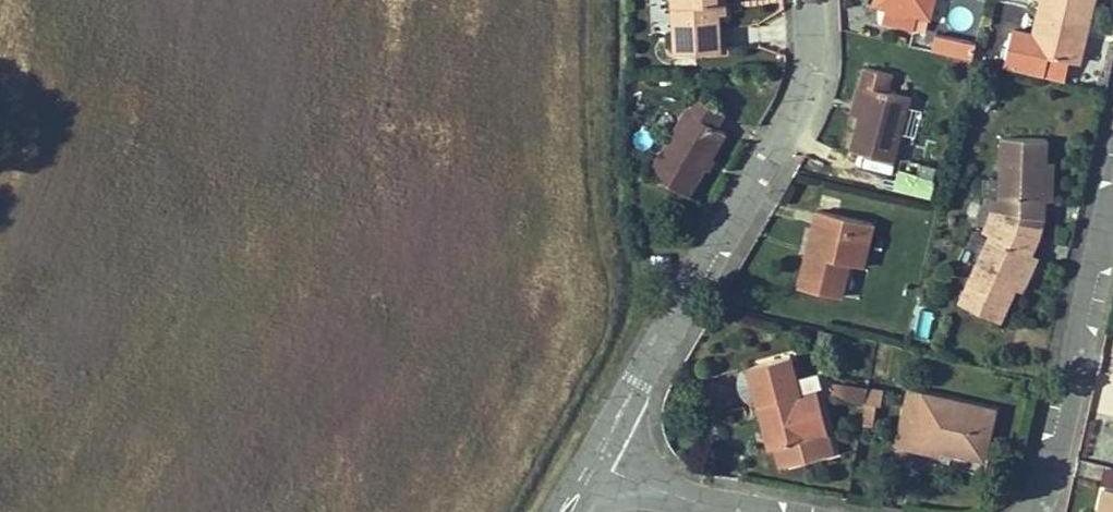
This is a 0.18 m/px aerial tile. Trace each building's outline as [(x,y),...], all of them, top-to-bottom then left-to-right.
[(718,0),(673,0),(676,53),(721,51),(718,0)] [(933,0),(884,0),(882,5),(886,6),(882,22),(914,30),(914,28),(926,31),(933,0)] [(1095,0),(1042,0),(1033,34),(1012,29),(1004,66),(1045,76),(1049,57),(1073,62),(1081,30),(1087,31),(1095,0)] [(1080,63),(1087,31),(1081,30),(1073,62),(1080,63)] [(972,60),(976,43),(935,33),(931,51),(972,60)] [(1064,69),(1065,61),(1049,57),(1048,66),(1064,69)] [(894,161),(911,98),(889,92),(894,75),(865,67),(860,85),(867,87),(860,114),(850,149),(894,161)] [(860,114),(867,87),(860,85),(853,112),(860,114)] [(688,195),(725,132),(716,127),(724,112),(695,95),(650,173),(688,195)] [(1044,198),(1047,139),(1002,137),(999,217),(1041,227),(1043,217),(1044,198)] [(923,182),(927,166),(901,160),(897,176),(923,182)] [(1051,198),(1053,163),(1046,162),(1044,198),(1051,198)] [(1000,196),(1001,178),(983,177),(983,195),(1000,196)] [(862,266),(873,223),(818,210),(813,228),(818,230),(812,255),(807,254),(799,287),(841,297),(849,263),(862,266)] [(1030,255),(1039,237),(1041,227),(999,217),(998,220),(991,234),(990,237),(982,254),(959,302),(1000,321),(1025,267),(1030,255)] [(991,234),(998,220),(992,219),(990,226),(987,232),(991,234)] [(812,255),(818,230),(813,228),(807,254),(812,255)] [(982,254),(990,237),(974,230),(966,246),(982,254)] [(1031,269),(1037,258),(1030,255),(1025,267),(1031,269)] [(834,343),(836,333),(821,330),(819,340),(834,343)] [(834,452),(817,390),(801,394),(791,356),(749,367),(759,405),(765,404),(776,447),(782,445),(787,464),(834,452)] [(758,402),(749,368),(741,370),(738,376),(737,383),(738,389),(740,396),(745,401),(750,404),(758,402)] [(865,401),(868,388),(833,383),(831,396),(865,401)] [(880,403),(882,390),(868,388),(865,401),(868,402),(880,403)] [(984,459),(995,410),(909,390),(896,445),(915,449),(917,441),(940,446),(939,449),(984,459)] [(872,425),(876,403),(868,402),(864,424),(872,425)] [(776,447),(765,404),(759,405),(770,448),(776,447)] [(938,454),(939,449),(940,446),(917,441),(915,449),(938,454)] [(787,464),(782,445),(776,447),(781,465),(787,464)] [(1104,487),(1099,511),(1112,511),(1112,489),(1104,487)]
